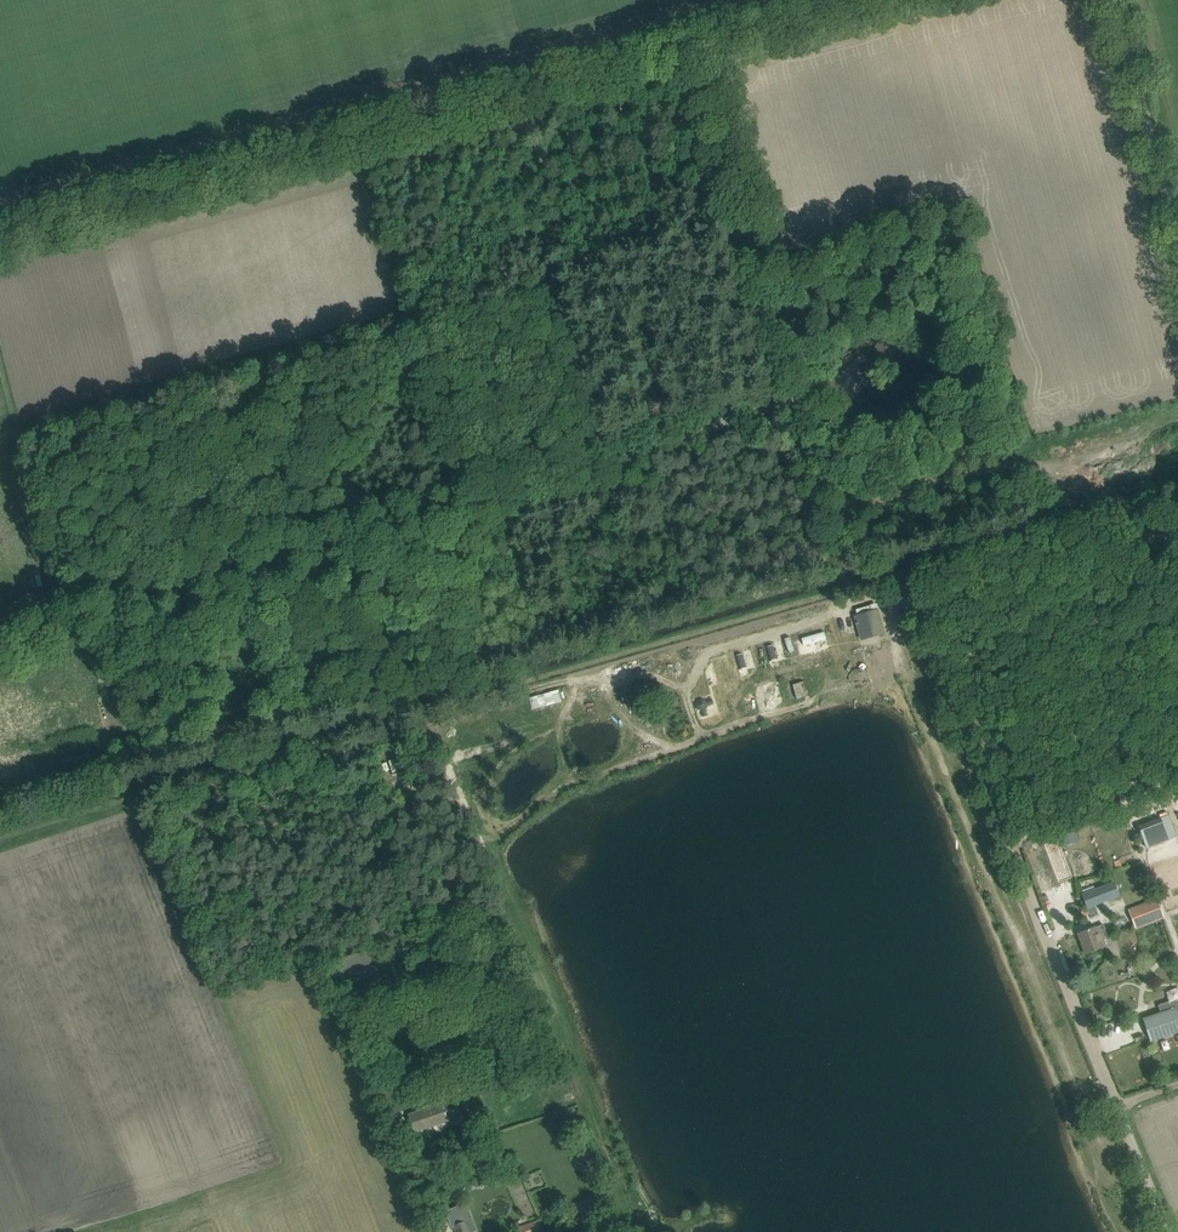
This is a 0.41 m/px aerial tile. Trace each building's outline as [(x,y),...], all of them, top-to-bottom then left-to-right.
[(857,616),(855,617),(859,632),(882,626),(876,605),(855,610),(857,616)] [(820,618),(797,622),(798,630),(822,626),(820,618)] [(773,645),(766,647),(770,661),(777,659),(773,645)] [(743,654),(735,656),(739,670),(747,668),(743,654)] [(558,690),(544,694),(547,705),(561,701),(558,690)] [(698,700),(696,704),(697,709),(701,711),(703,717),(708,716),(706,710),(708,706),(714,704),(712,700),(706,701),(703,699),(698,700)] [(1161,819),(1139,827),(1147,848),(1169,840),(1161,819)] [(1039,839),(1031,841),(1034,851),(1042,849),(1039,839)] [(1082,895),(1087,908),(1089,908),(1094,906),(1095,906),(1120,896),(1115,883),(1082,895)] [(1128,911),(1137,931),(1166,919),(1158,898),(1128,911)] [(1094,906),(1089,908),(1092,916),(1098,914),(1095,906),(1094,906)] [(457,939),(451,924),(435,930),(441,945),(457,939)] [(1091,929),(1090,930),(1078,934),(1086,954),(1104,948),(1101,941),(1108,938),(1103,925),(1096,927),(1091,929)] [(336,961),(342,979),(383,967),(378,948),(336,961)] [(1144,1019),(1151,1041),(1177,1032),(1177,999),(1158,1005),(1161,1013),(1155,1016),(1144,1019)] [(1112,1057),(1118,1082),(1126,1080),(1120,1055),(1112,1057)] [(429,1097),(433,1107),(410,1115),(416,1131),(462,1115),(456,1099),(450,1101),(446,1090),(429,1097)] [(446,1212),(452,1228),(454,1227),(456,1231),(471,1231),(470,1228),(475,1226),(466,1204),(446,1212)]
